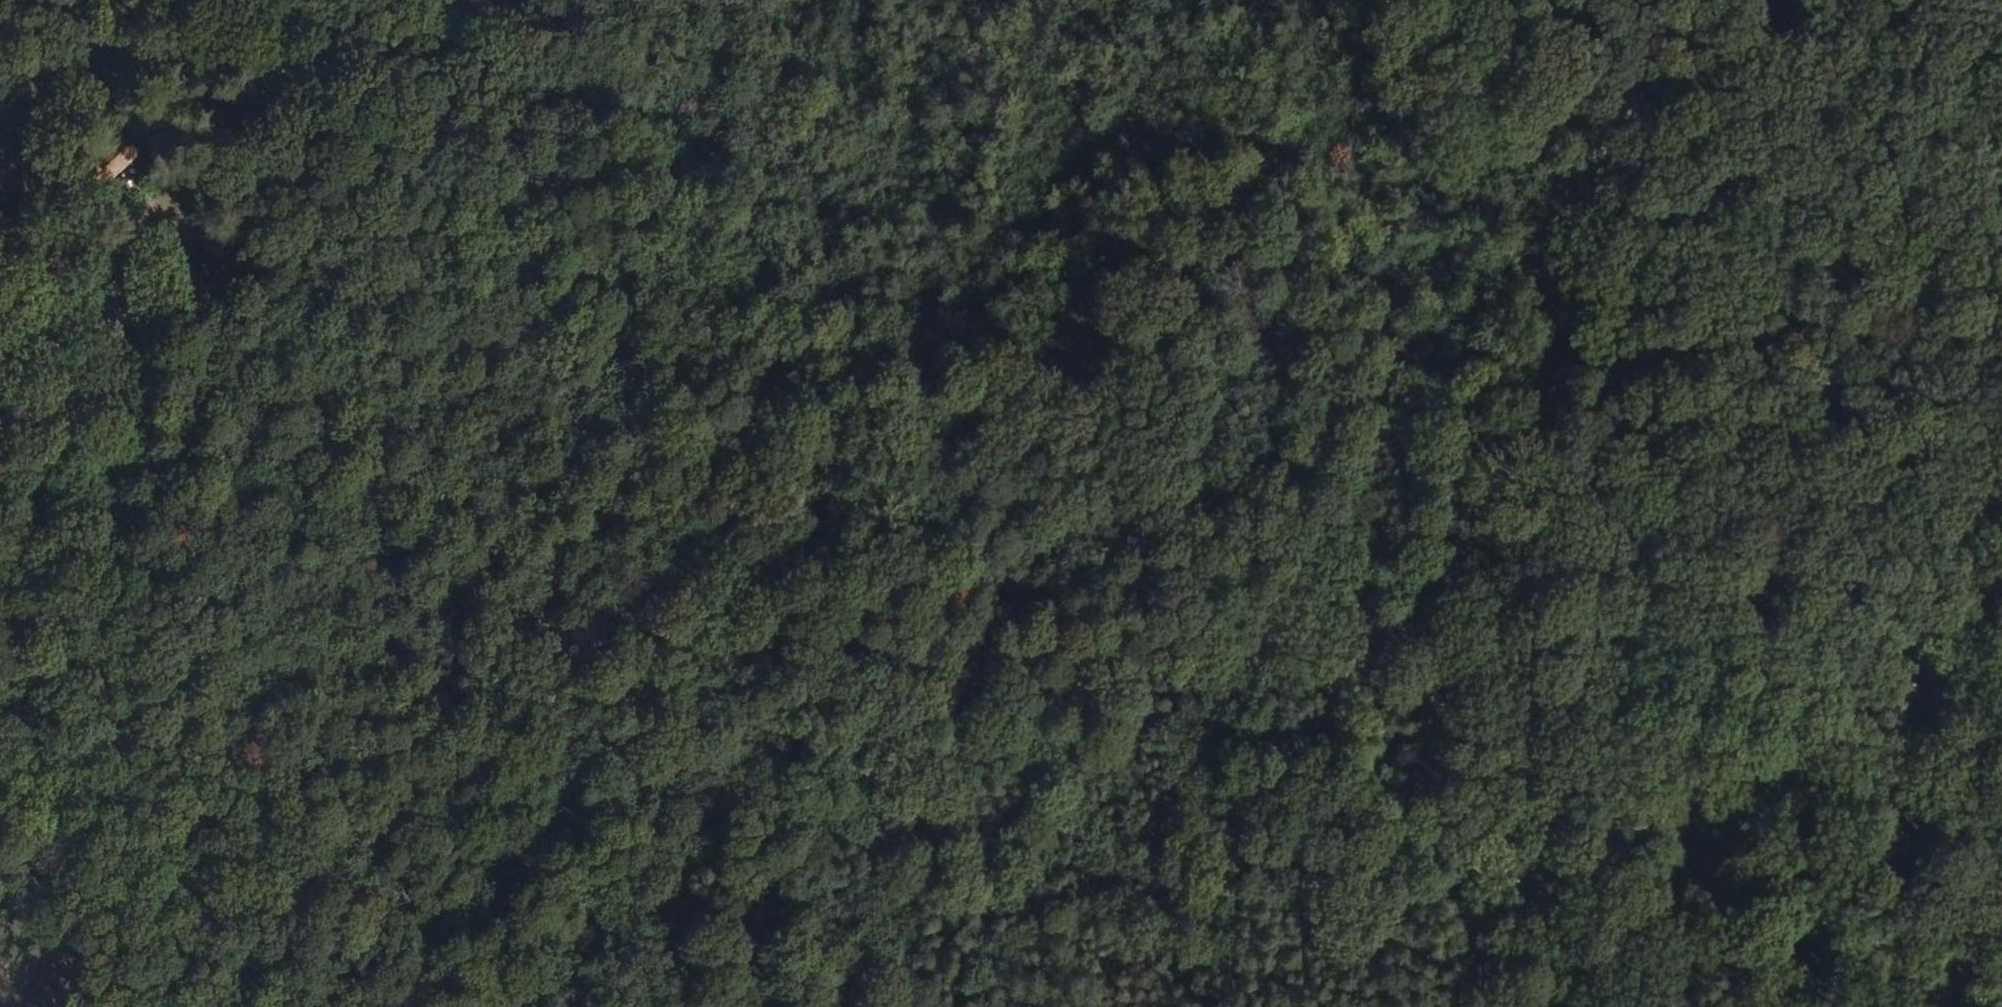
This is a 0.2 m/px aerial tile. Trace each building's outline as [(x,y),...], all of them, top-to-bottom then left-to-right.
[(102,187),(139,152),(120,131),(83,166),(102,187)]
